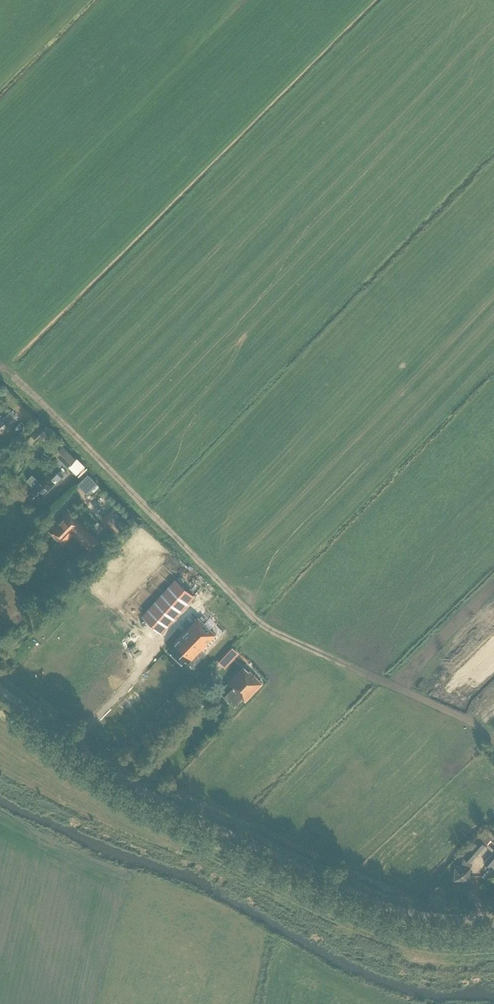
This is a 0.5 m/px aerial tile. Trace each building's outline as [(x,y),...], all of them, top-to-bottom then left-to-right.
[(9,427),(1,417),(0,418),(0,434),(9,427)] [(41,426),(32,435),(36,439),(41,435),(47,440),(51,436),(41,426)] [(76,459),(64,445),(55,453),(68,467),(68,466),(76,474),(85,466),(77,458),(76,459)] [(40,499),(61,476),(58,473),(51,479),(45,473),(39,480),(33,474),(28,480),(33,486),(32,487),(33,488),(27,495),(34,502),(38,497),(40,499)] [(80,485),(74,478),(65,486),(72,493),(80,485)] [(116,534),(127,523),(120,516),(120,515),(113,507),(101,518),(116,534)] [(92,552),(102,542),(69,510),(49,530),(63,544),(73,534),(92,552)] [(191,578),(174,602),(188,613),(206,588),(191,578)] [(162,632),(179,613),(160,596),(143,615),(162,632)] [(209,619),(216,615),(208,602),(201,607),(209,619)] [(198,617),(187,629),(184,632),(168,648),(185,665),(215,634),(198,617)] [(225,666),(233,659),(227,653),(220,661),(225,666)] [(243,666),(227,683),(224,686),(220,686),(220,694),(223,694),(235,706),(242,698),(246,701),(263,683),(250,671),(249,672),(243,666)] [(135,735),(148,723),(139,714),(136,718),(139,721),(130,730),(135,735)] [(470,866),(470,862),(485,844),(479,839),(464,856),(461,865),(456,865),(455,879),(469,879),(470,866)] [(493,862),(493,851),(484,861),(490,866),(493,862)]
